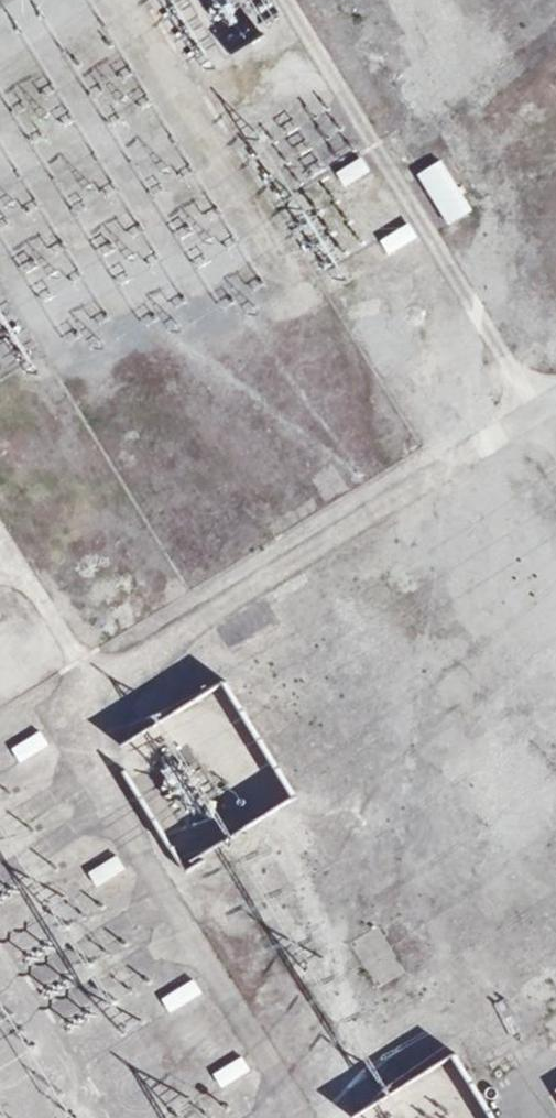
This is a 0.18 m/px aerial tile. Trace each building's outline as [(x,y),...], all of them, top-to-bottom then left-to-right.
[(364,172),(355,157),(332,172),(342,186),(364,172)] [(472,215),(442,165),(418,179),(449,229),(472,215)] [(405,226),(376,243),(384,257),(413,240),(405,226)] [(324,505),(350,491),(334,460),(308,473),(324,505)] [(315,498),(285,510),(291,523),(320,511),(315,498)] [(228,679),(120,739),(187,859),(296,799),(228,679)] [(6,749),(15,765),(50,745),(40,729),(6,749)] [(112,858),(85,874),(95,890),(122,874),(112,858)] [(191,983),(160,1001),(170,1017),(200,999),(191,983)] [(348,1112),(352,1117),(496,1117),(460,1051),(348,1112)] [(204,1074),(213,1090),(248,1070),(238,1054),(204,1074)]
